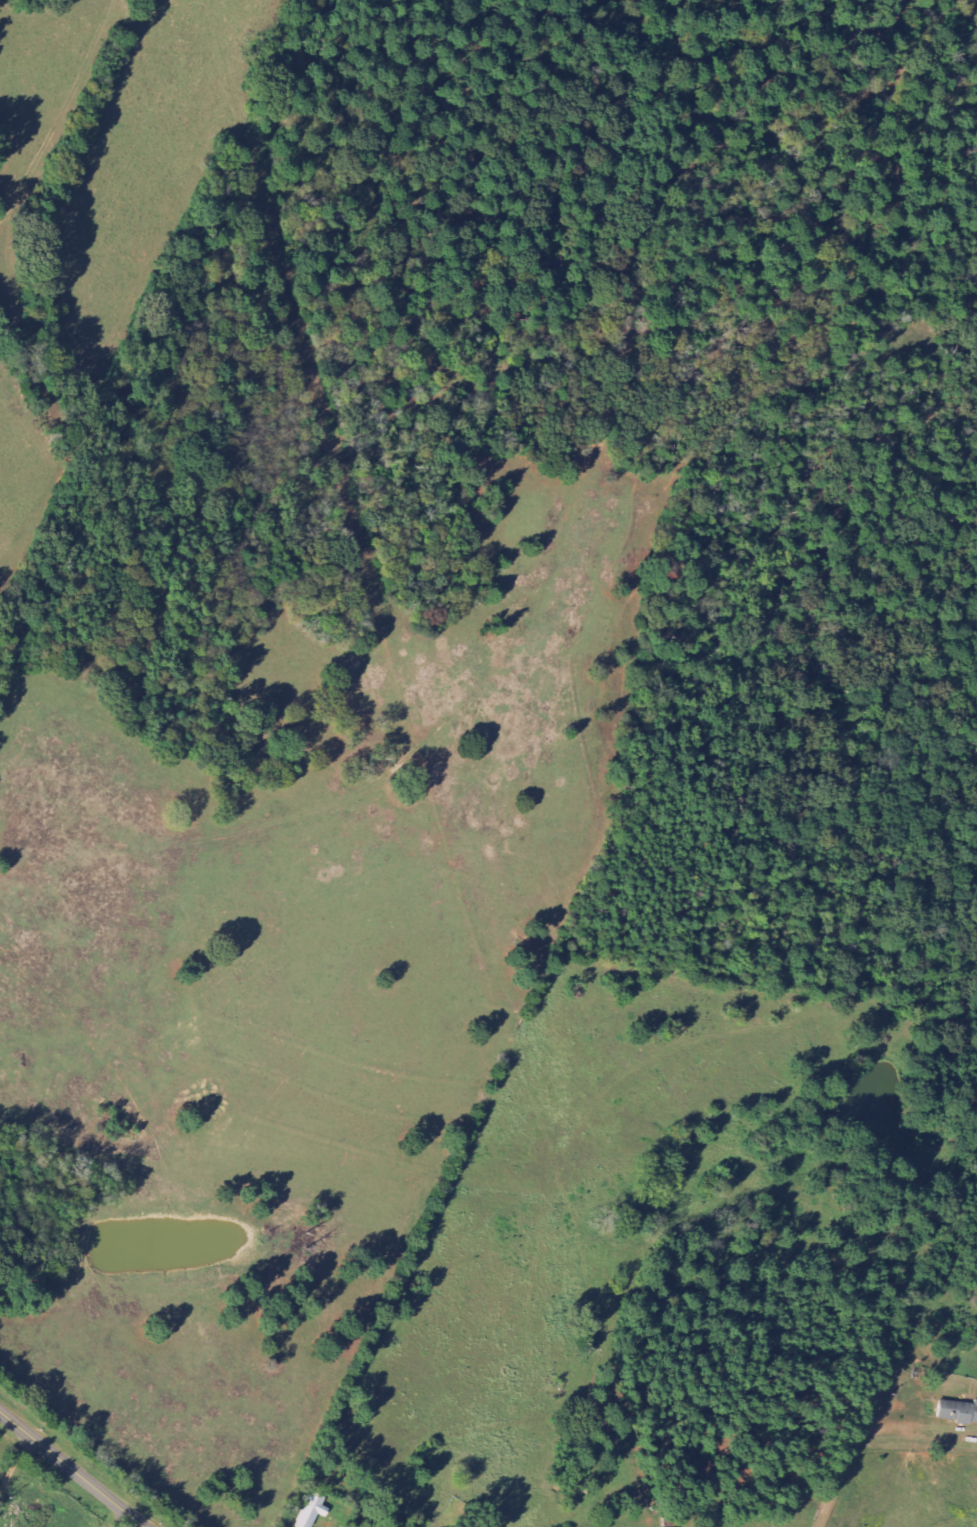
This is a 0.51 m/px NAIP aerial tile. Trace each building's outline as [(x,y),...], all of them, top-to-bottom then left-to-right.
[(944,1399),(941,1419),(976,1425),(976,1404),(944,1399)] [(318,1522),(324,1525),(332,1509),(326,1507),(330,1499),(316,1492),(299,1526),(316,1526),(318,1522)]
